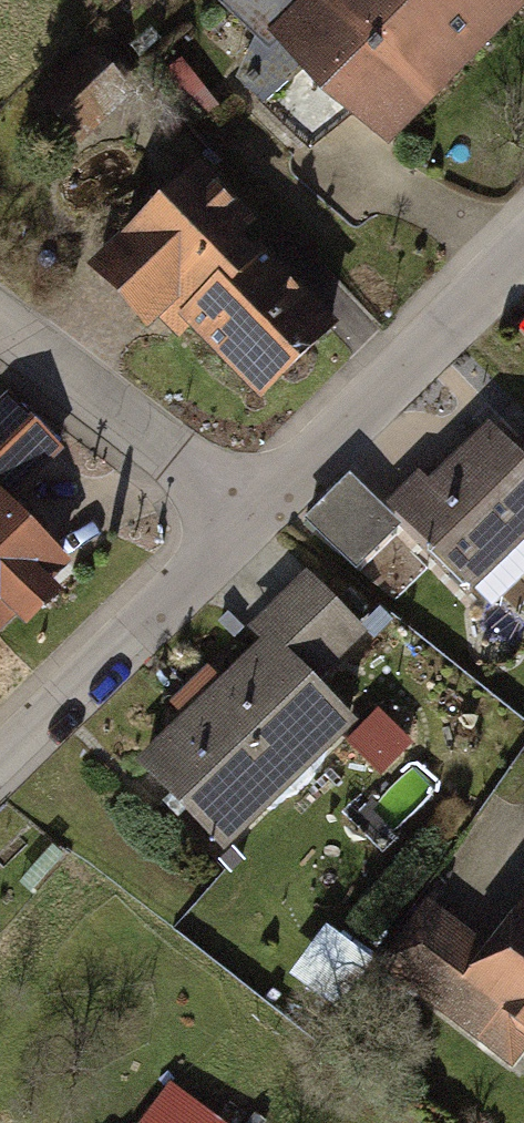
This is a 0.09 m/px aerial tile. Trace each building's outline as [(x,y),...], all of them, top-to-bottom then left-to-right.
[(277,36),(243,71),(309,134),(348,93),(408,150),(523,28),(523,0),(240,0),(277,36)] [(137,88),(92,46),(41,98),(86,141),(137,88)] [(369,326),(213,166),(106,270),(177,342),(199,320),(285,408),(369,326)] [(5,490),(0,494),(0,659),(100,564),(34,494),(78,452),(20,390),(0,409),(0,485),(5,490)] [(502,425),(415,511),(500,597),(523,574),(523,447),(502,425)] [(363,572),(408,523),(352,473),(307,523),(363,572)] [(389,642),(326,575),(265,632),(279,647),(155,763),(241,856),(380,726),(342,686),(389,642)] [(509,948),(436,896),(384,968),(523,1068),(523,927),(509,948)] [(323,931),(303,978),(344,996),(364,949),(323,931)] [(148,1122),(238,1122),(174,1082),(148,1122)]
